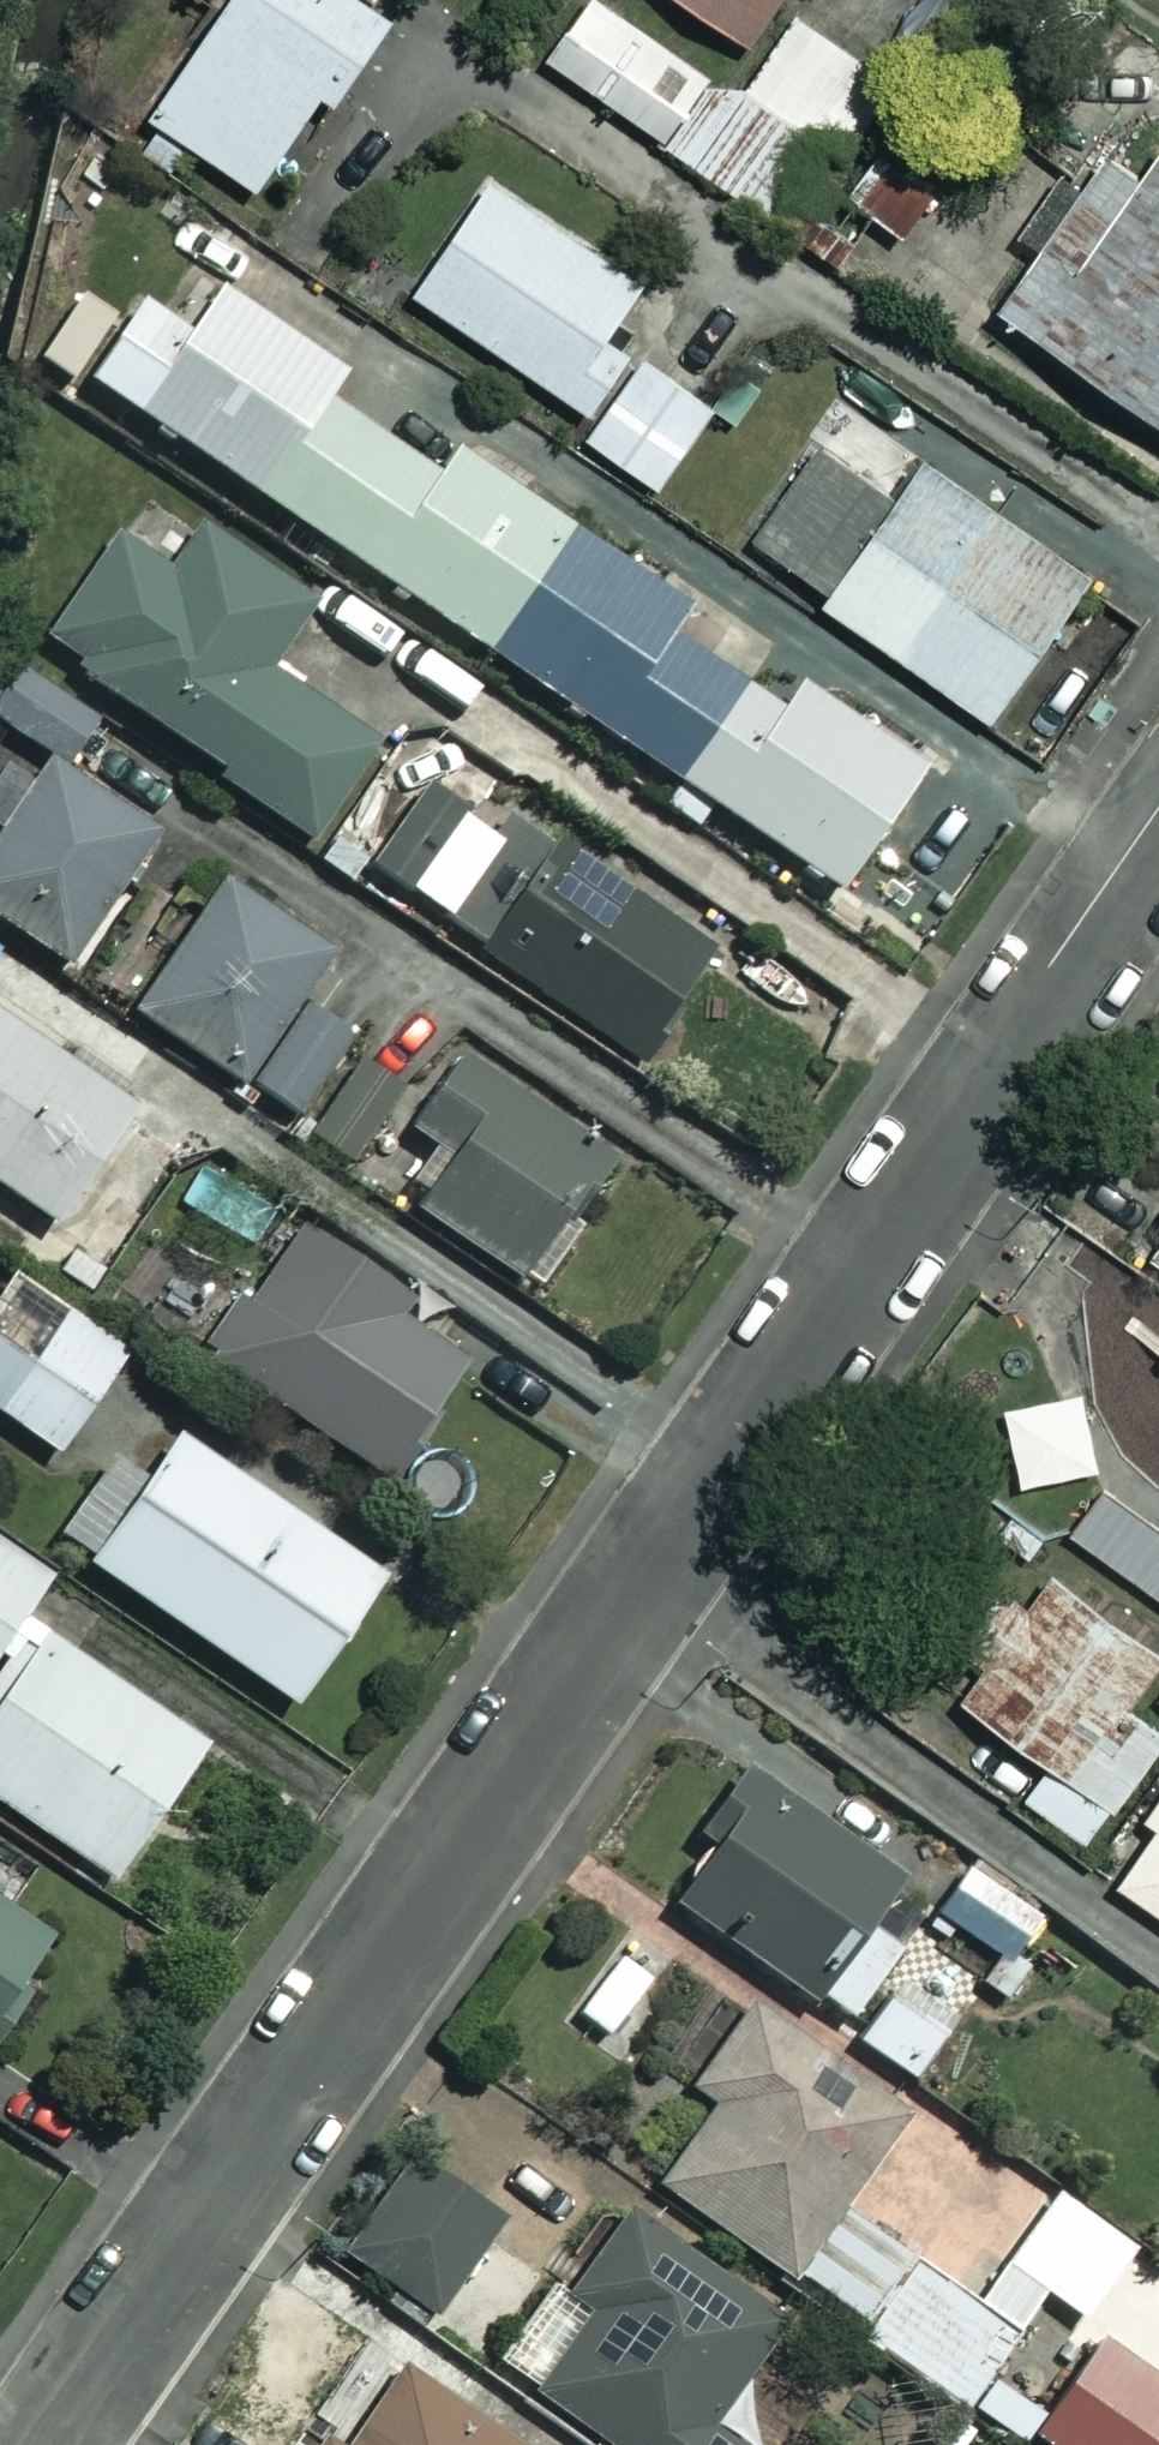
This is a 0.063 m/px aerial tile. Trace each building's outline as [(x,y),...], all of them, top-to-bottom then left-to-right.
[(386,0),(216,0),(141,117),(251,187),(312,90),(324,98),(386,0)] [(536,61),(774,230),(881,79),(791,15),(735,94),(603,0),(580,0),(536,61)] [(741,47),(773,0),(672,0),(741,47)] [(1134,187),(1094,159),(989,311),(1158,429),(1158,151),(1134,187)] [(930,189),(882,162),(854,212),(903,239),(930,189)] [(592,420),(635,358),(599,333),(634,282),(486,179),(407,293),(592,420)] [(253,499),(319,402),(338,375),(212,289),(182,334),(135,302),(81,382),(253,499)] [(635,358),(592,420),(580,438),(655,490),(710,410),(635,358)] [(479,653),(563,529),(449,451),(431,478),(319,402),(253,499),(479,653)] [(874,491),(815,449),(749,543),(820,593),(814,602),(979,718),(1080,575),(903,450),(874,491)] [(304,844),(373,752),(294,692),(302,682),(270,657),(312,600),(208,521),(186,550),(133,510),(34,641),(304,844)] [(563,529),(479,653),(829,890),(913,766),(790,682),(771,710),(661,636),(680,608),(563,529)] [(9,664),(0,677),(0,727),(54,764),(86,717),(9,664)] [(17,747),(0,772),(0,927),(58,967),(148,836),(17,747)] [(469,823),(417,789),(360,875),(633,1055),(706,945),(485,799),(469,823)] [(128,999),(344,1157),(393,1090),(279,1006),(321,949),(219,874),(128,999)] [(817,987),(741,940),(717,979),(793,1026),(817,987)] [(0,1026),(0,1192),(45,1223),(134,1092),(69,1047),(56,1065),(0,1026)] [(615,1172),(454,1057),(405,1127),(444,1155),(407,1207),(529,1294),(615,1172)] [(287,1274),(270,1262),(247,1297),(179,1251),(137,1315),(381,1478),(459,1362),(400,1323),(411,1307),(310,1239),(287,1274)] [(6,1273),(0,1281),(0,1421),(46,1453),(118,1351),(6,1273)] [(79,1563),(285,1706),(328,1643),(339,1651),(363,1616),(352,1608),(373,1578),(167,1435),(79,1563)] [(1158,1597),(1158,1490),(1119,1462),(1068,1534),(1158,1597)] [(0,1538),(0,1803),(105,1871),(198,1728),(24,1615),(52,1572),(0,1538)] [(1022,1610),(989,1585),(948,1639),(978,1663),(951,1698),(1043,1768),(1021,1797),(1082,1843),(1158,1743),(1158,1734),(1119,1703),(1156,1656),(1050,1574),(1022,1610)] [(886,1876),(744,1786),(666,1909),(843,2021),(889,1948),(854,1926),(886,1876)] [(1139,1819),(1149,1826),(1109,1882),(1158,1917),(1158,1790),(1139,1819)] [(40,1984),(22,1972),(44,1937),(0,1909),(0,2047),(40,1984)] [(955,2024),(895,1980),(852,2039),(911,2083),(955,2024)] [(857,2327),(909,2252),(840,2204),(904,2112),(745,2000),(684,2088),(709,2106),(654,2185),(844,2318),(857,2327)] [(348,2276),(333,2296),(355,2312),(369,2292),(417,2328),(494,2224),(403,2157),(326,2260),(348,2276)] [(857,2327),(852,2334),(1011,2444),(1019,2444),(1043,2411),(988,2373),(1040,2300),(992,2266),(1018,2229),(988,2209),(941,2275),(909,2252),(857,2327)] [(615,2212),(517,2350),(546,2371),(525,2400),(588,2444),(730,2444),(701,2425),(773,2324),(615,2212)] [(395,2370),(374,2400),(350,2383),(307,2444),(503,2444),(395,2370)]
